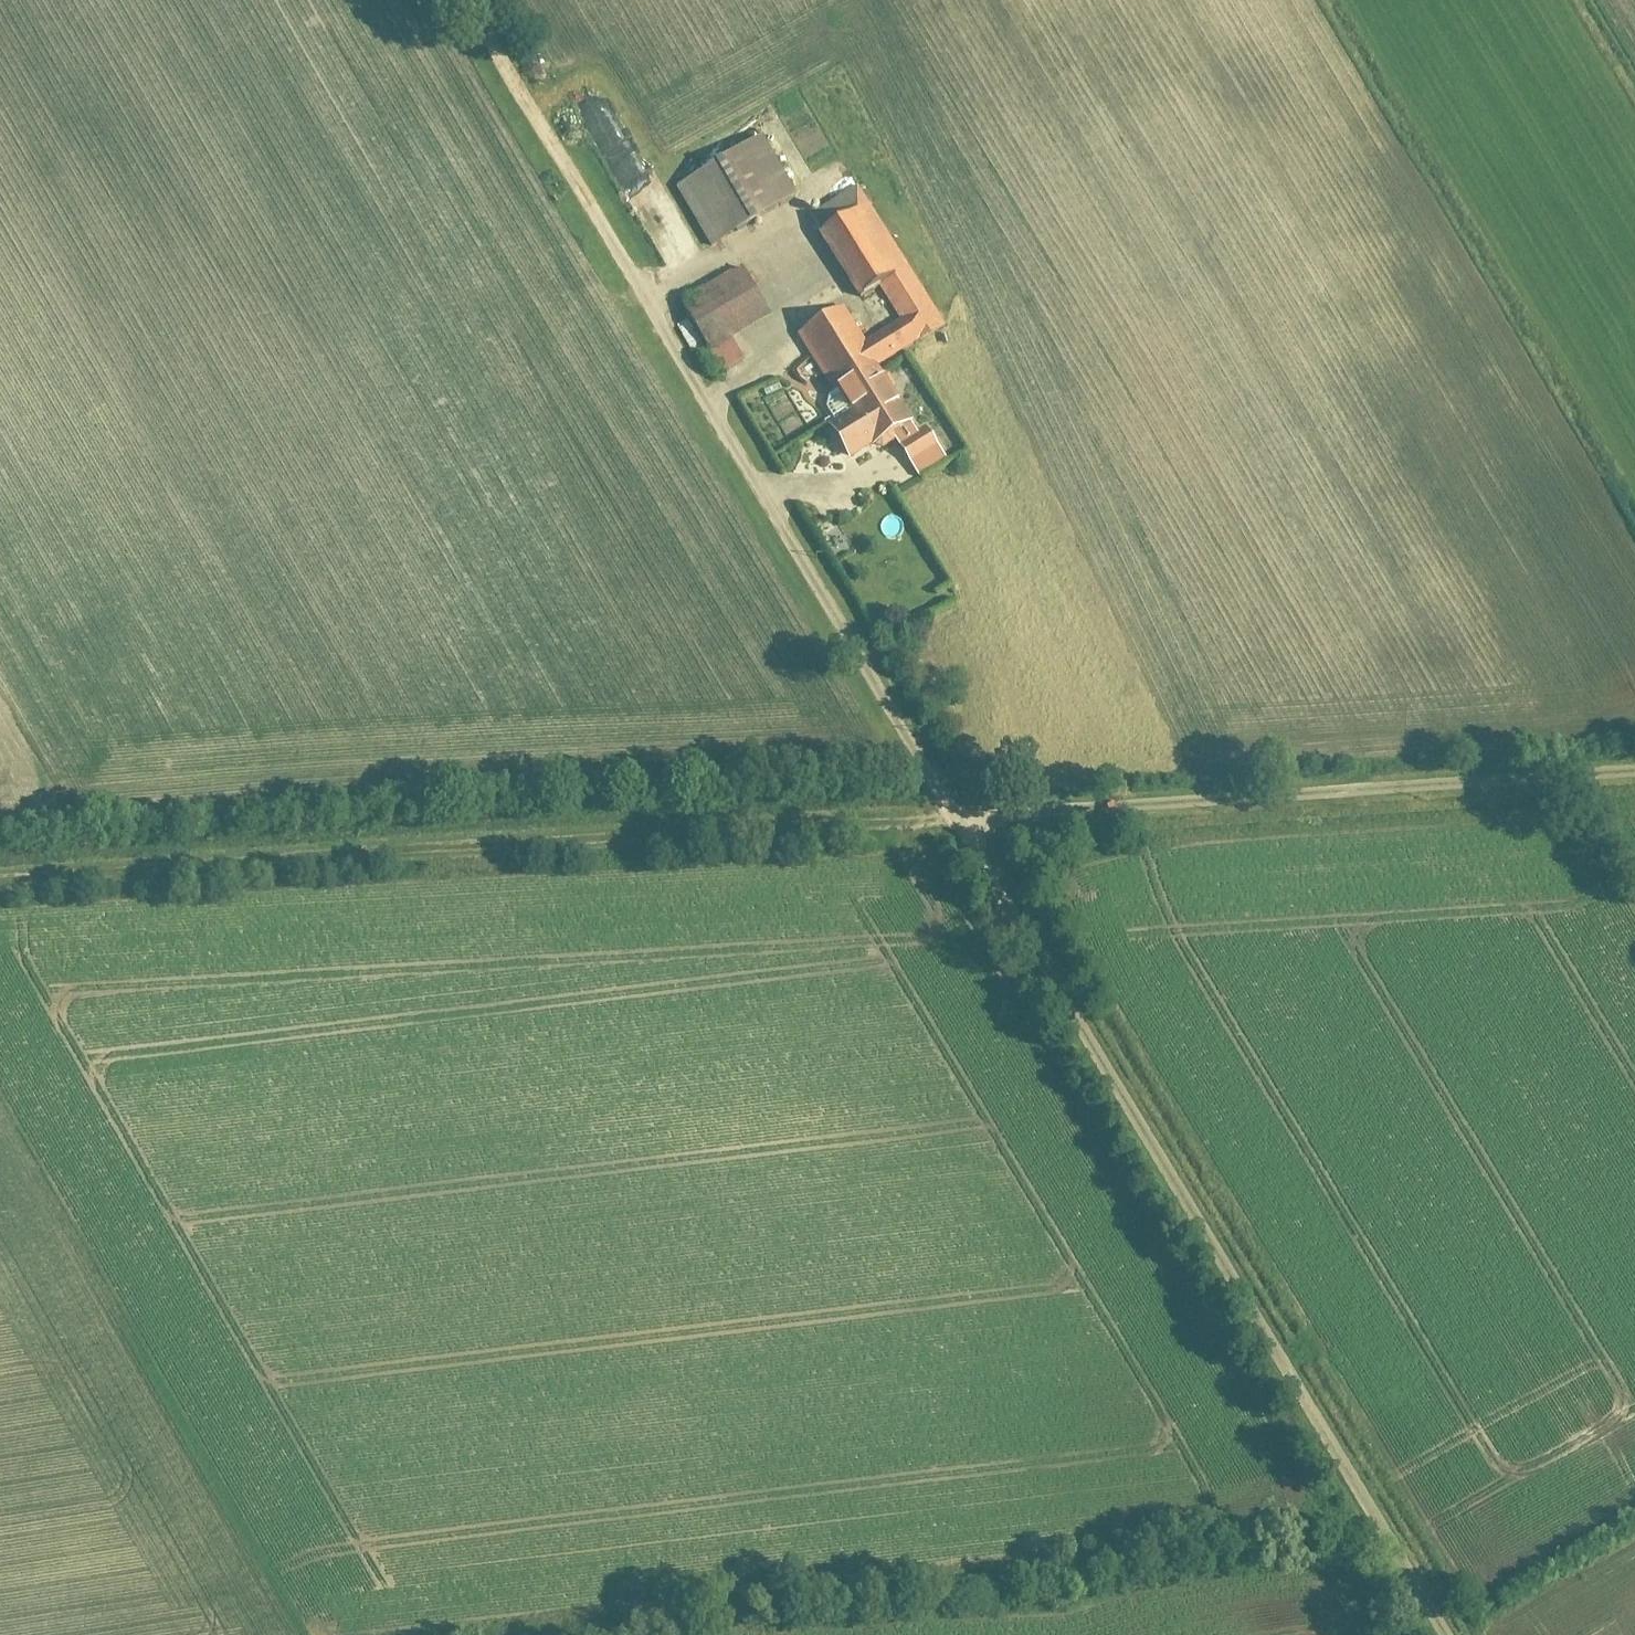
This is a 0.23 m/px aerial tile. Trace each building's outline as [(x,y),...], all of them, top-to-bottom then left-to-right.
[(673,189),(708,247),(788,198),(752,140),(673,189)] [(857,298),(876,286),(894,315),(862,335),(844,308),(798,338),(847,415),(824,430),(848,468),(916,424),(878,365),(913,342),(917,348),(950,327),(861,188),(809,223),(857,298)] [(740,270),(677,308),(705,356),(769,318),(740,270)] [(902,447),(914,468),(940,453),(928,432),(902,447)]
